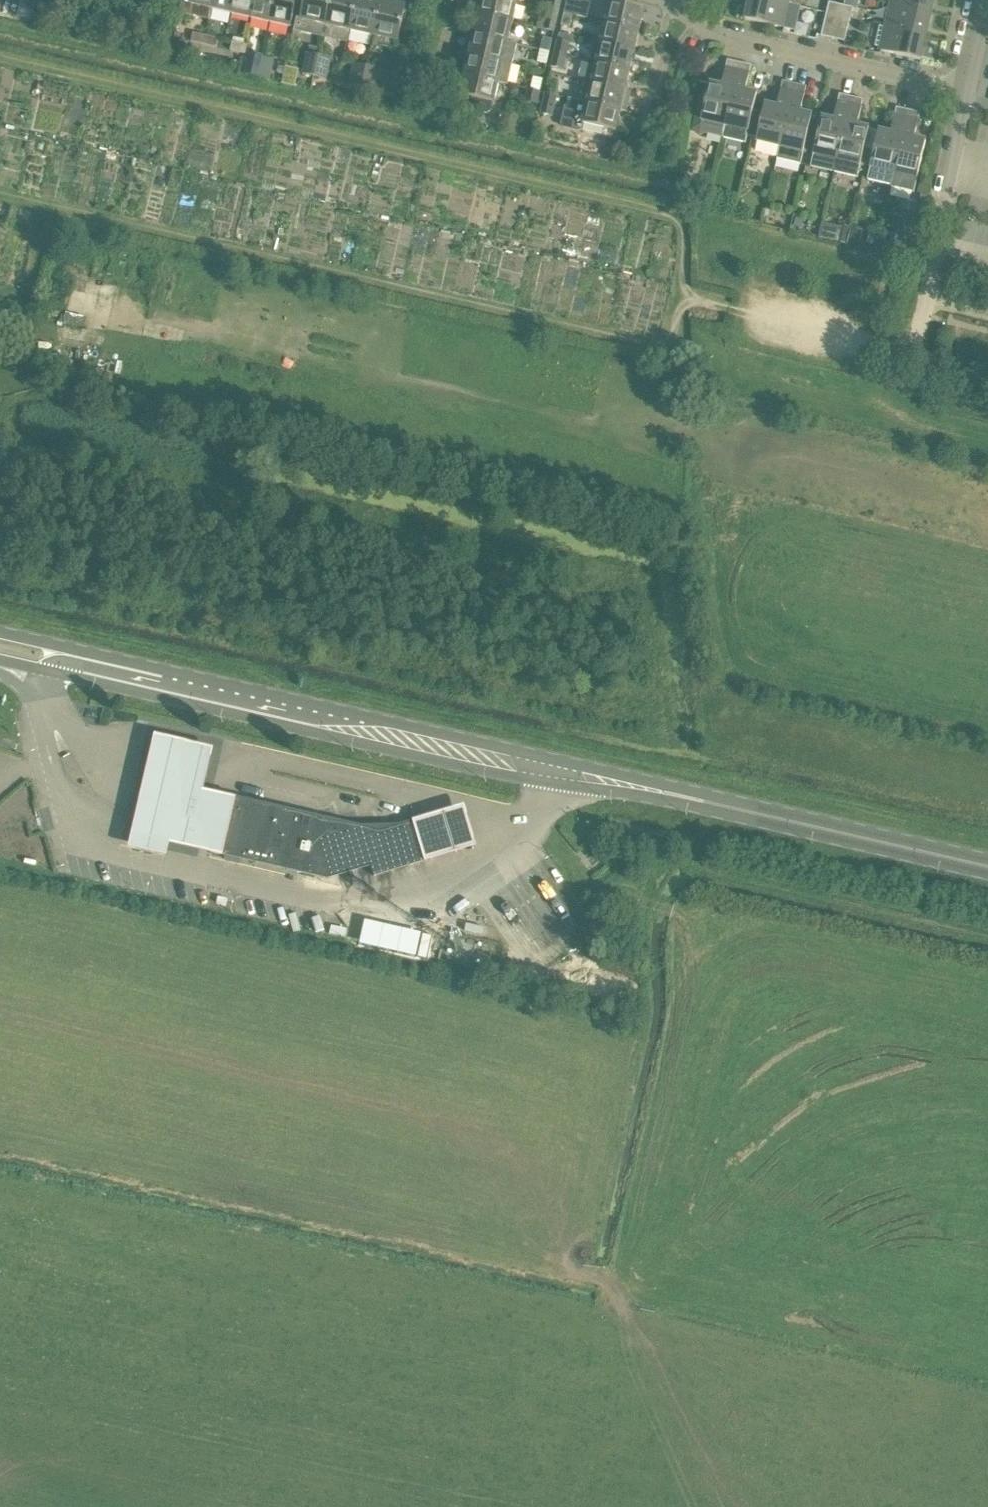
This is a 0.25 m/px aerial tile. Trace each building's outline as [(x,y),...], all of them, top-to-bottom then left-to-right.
[(212,9),(213,9),(215,0),(183,0),(180,12),(210,19),(212,9)] [(232,14),(235,0),(215,0),(213,9),(232,14)] [(251,18),(255,0),(235,0),(232,14),(251,18)] [(271,23),(276,0),(255,0),(251,18),(271,23)] [(271,23),(291,27),(297,0),(276,0),(271,23)] [(331,0),(306,0),(302,18),(297,17),(294,31),(323,37),(326,25),(331,0)] [(356,0),(331,0),(326,25),(323,37),(346,43),(349,31),(356,0)] [(381,1),(378,0),(356,0),(349,31),(346,43),(347,43),(350,31),(373,36),(381,1)] [(480,9),(478,15),(512,23),(517,3),(503,0),(476,0),(475,7),(480,9)] [(542,8),(550,10),(550,11),(558,13),(561,0),(560,0),(552,0),(550,0),(544,0),(542,8)] [(564,13),(573,15),(576,16),(580,0),(567,0),(564,13)] [(625,0),(611,0),(605,23),(639,31),(644,10),(626,6),(627,0),(625,0)] [(791,5),(768,0),(748,0),(743,20),(795,32),(800,8),(791,5)] [(843,6),(844,6),(852,8),(857,9),(859,0),(845,0),(843,6)] [(889,4),(931,14),(934,0),(890,0),(889,4)] [(21,1),(17,16),(29,18),(33,4),(21,1)] [(381,55),(383,47),(396,50),(406,6),(381,1),(373,36),(370,52),(381,55)] [(828,2),(825,13),(837,16),(840,5),(828,2)] [(889,4),(883,27),(925,37),(931,14),(889,4)] [(843,6),(840,5),(837,16),(849,19),(852,8),(844,6),(843,6)] [(545,30),(554,32),(558,13),(550,11),(545,30)] [(573,15),(564,13),(561,26),(571,28),(573,15)] [(820,37),(832,39),(837,16),(825,13),(820,37)] [(478,15),(474,35),(507,43),(508,41),(512,23),(478,15)] [(844,42),(849,19),(837,16),(832,39),(844,42)] [(634,51),(639,31),(605,23),(601,43),(595,41),(595,42),(634,51)] [(883,27),(878,51),(920,61),(925,37),(883,27)] [(205,44),(207,36),(194,33),(192,42),(205,44)] [(474,35),(469,54),(513,64),(518,44),(508,41),(507,43),(474,35)] [(207,36),(205,44),(217,47),(219,38),(207,36)] [(541,50),(540,50),(549,52),(552,39),(543,38),(543,41),(541,50)] [(558,41),(555,54),(568,57),(570,44),(567,43),(558,41)] [(248,45),(233,42),(231,51),(246,54),(248,45)] [(630,71),(634,51),(595,42),(590,62),(630,71)] [(303,73),(314,76),(320,48),(310,46),(308,54),(307,54),(303,73)] [(314,76),(326,78),(331,58),(320,56),(321,49),(320,48),(314,76)] [(538,62),(546,64),(549,52),(540,50),(538,62)] [(259,77),(264,55),(249,52),(244,74),(259,77)] [(469,54),(465,75),(498,83),(508,85),(513,64),(469,54)] [(555,54),(552,66),(552,67),(564,70),(568,57),(555,54)] [(270,80),(275,59),(264,57),(260,77),(270,80)] [(721,138),(738,62),(727,59),(721,85),(710,82),(702,116),(696,114),(693,130),(700,136),(706,134),(721,138)] [(625,90),(630,71),(590,62),(586,81),(625,90)] [(750,65),(738,62),(721,138),(745,143),(756,93),(744,90),(750,65)] [(350,84),(361,87),(366,67),(355,65),(350,84)] [(361,87),(374,89),(378,70),(366,67),(361,87)] [(491,111),(493,102),(494,102),(498,83),(465,75),(460,94),(473,97),(471,106),(473,110),(487,113),(491,111)] [(534,77),(531,90),(540,92),(543,79),(534,77)] [(549,80),(546,93),(554,96),(555,95),(558,83),(549,80)] [(626,99),(623,98),(625,90),(586,81),(581,101),(581,102),(620,111),(621,110),(623,110),(626,109),(628,102),(626,99)] [(777,158),(794,83),(783,81),(777,107),(764,104),(756,142),(758,142),(758,148),(760,152),(763,154),(777,158)] [(806,86),(794,83),(777,158),(777,159),(800,164),(812,115),(800,112),(806,86)] [(531,90),(528,90),(526,102),(537,104),(540,92),(531,90)] [(546,93),(543,105),(541,114),(553,117),(558,96),(555,95),(554,96),(546,93)] [(833,172),(851,96),(840,94),(834,120),(821,117),(810,166),(833,172)] [(863,99),(851,96),(833,172),(857,177),(869,128),(857,125),(863,99)] [(616,130),(620,111),(581,102),(581,101),(575,100),(570,120),(616,130)] [(890,185),(908,109),(896,107),(890,133),(878,130),(869,167),(870,168),(868,179),(890,185)] [(919,112),(908,109),(890,185),(891,185),(894,173),(917,178),(925,141),(913,138),(919,112)] [(680,191),(676,202),(691,207),(695,196),(680,191)] [(851,226),(839,224),(835,241),(847,243),(851,226)] [(851,229),(848,242),(860,245),(863,231),(851,229)] [(212,754),(151,738),(147,757),(127,845),(125,853),(163,863),(164,855),(165,849),(224,862),(235,804),(203,796),(209,769),(212,754)] [(223,854),(328,878),(371,865),(374,876),(429,860),(428,857),(427,857),(417,823),(418,822),(417,819),(414,820),(414,821),(365,836),(361,826),(344,831),(341,821),(322,827),(319,816),(319,815),(316,814),(315,815),(236,797),(236,796),(233,795),(232,798),(235,799),(234,799),(236,800),(235,804),(224,851),(223,851),(222,851),(220,851),(220,854),(223,855),(223,854)] [(228,899),(219,897),(217,904),(226,906),(228,899)]
